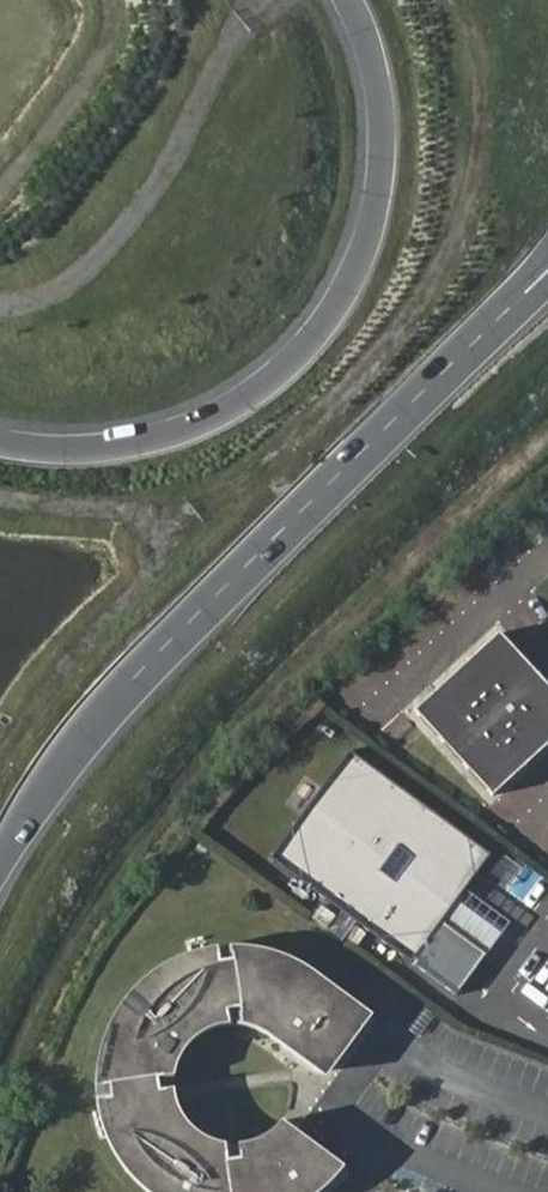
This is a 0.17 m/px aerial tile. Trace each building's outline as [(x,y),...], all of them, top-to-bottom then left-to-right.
[(413,710),(492,793),(547,742),(547,680),(502,629),(413,710)] [(351,751),(274,858),(413,961),(491,854),(351,751)] [(374,1014),(306,965),(277,953),(252,948),(233,947),(234,960),(221,961),(216,948),(201,951),(175,960),(152,975),(131,995),(118,1014),(107,1036),(104,1044),(99,1064),(98,1073),(98,1087),(110,1085),(112,1099),(99,1103),(99,1107),(104,1125),(115,1151),(129,1172),(145,1188),(150,1191),(321,1191),(326,1188),(343,1170),(345,1167),(284,1121),(276,1130),(267,1136),(257,1141),(240,1144),(241,1157),(228,1158),(226,1144),(210,1138),(195,1128),(189,1121),(180,1107),(176,1097),(175,1090),(162,1092),(161,1080),(175,1076),(178,1064),(189,1046),(199,1036),(211,1029),(221,1025),(230,1023),(229,1010),(241,1008),(244,1024),(262,1028),(272,1037),(328,1077),(374,1014)]
